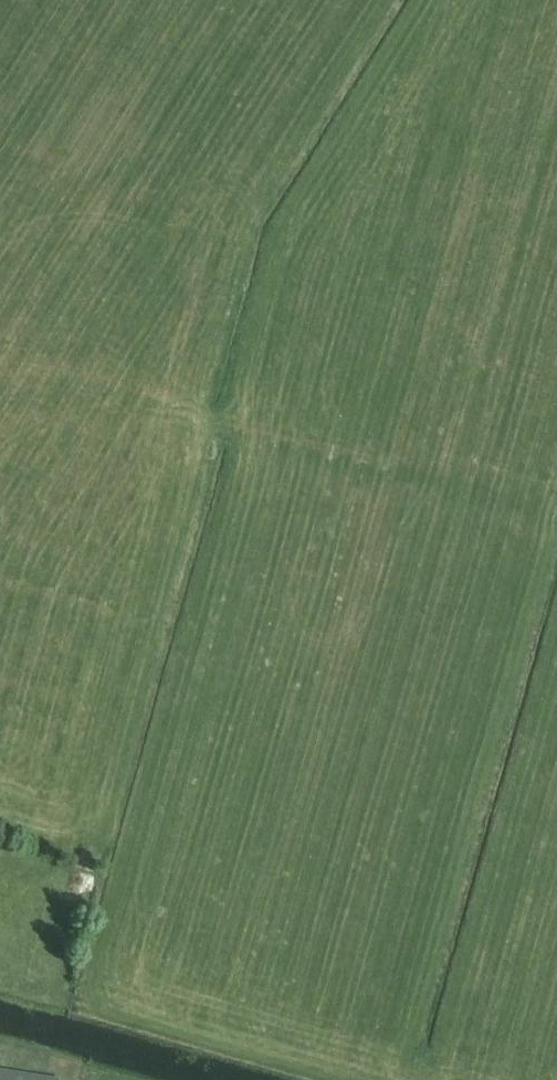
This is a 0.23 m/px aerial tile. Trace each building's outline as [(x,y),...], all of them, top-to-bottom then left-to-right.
[(60,1079),(0,1069),(0,1079),(60,1079)]
